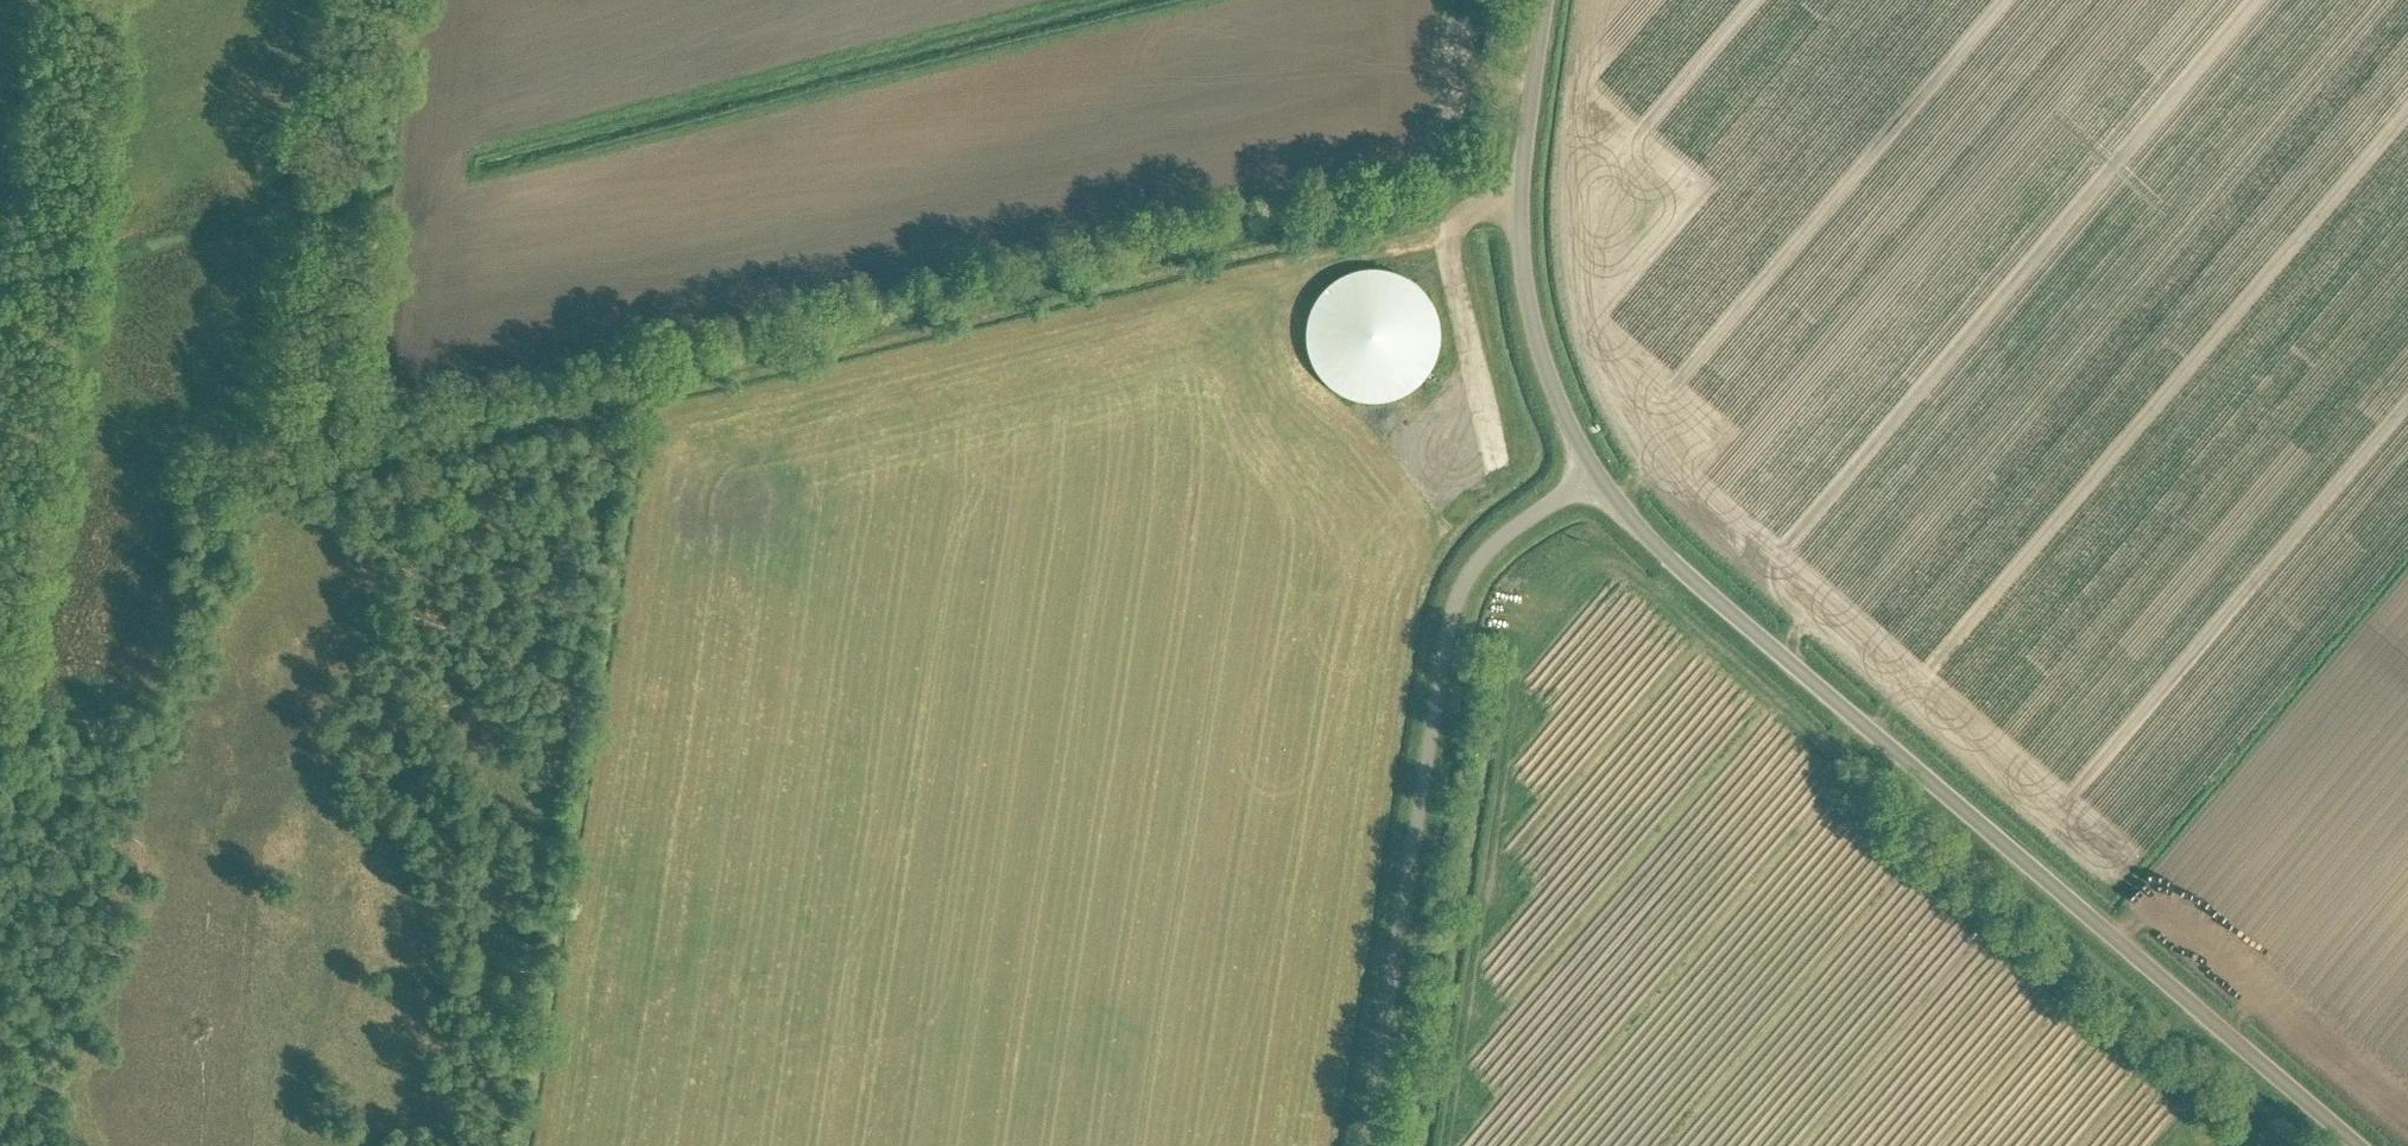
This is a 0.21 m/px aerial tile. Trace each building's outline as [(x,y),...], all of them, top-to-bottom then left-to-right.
[(1442,340),(1444,320),(1440,300),(1431,283),(1416,269),(1398,260),(1378,258),(1358,262),(1340,272),(1327,286),(1318,304),(1316,324),(1320,344),(1329,362),(1344,375),(1362,384),(1382,386),(1402,382),(1420,373),(1433,358),(1442,340)]
